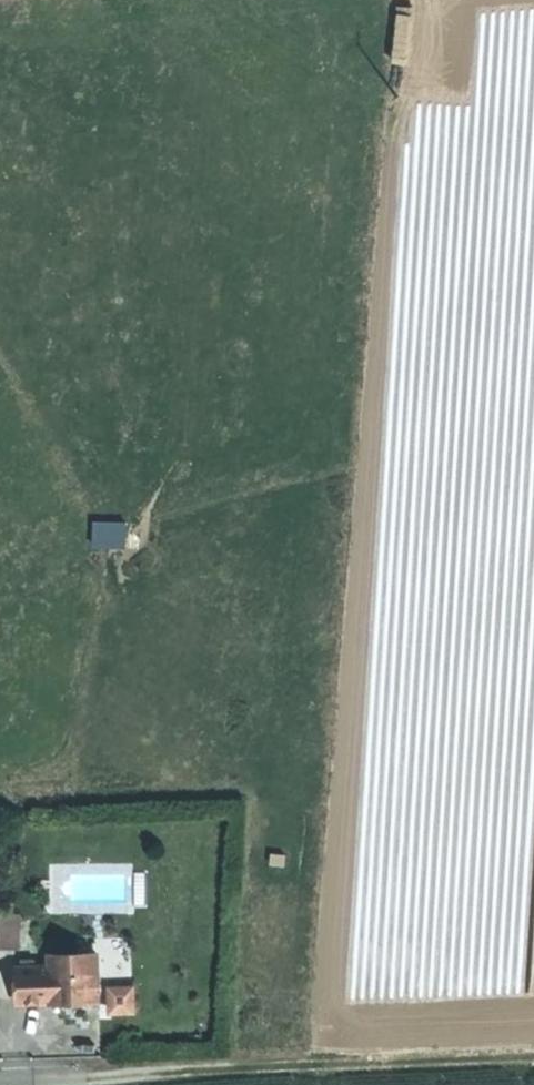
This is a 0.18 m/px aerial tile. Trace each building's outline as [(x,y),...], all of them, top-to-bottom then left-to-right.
[(95,520),(96,544),(128,543),(127,519),(95,520)] [(16,944),(18,911),(0,910),(0,943),(16,944)] [(61,997),(101,997),(100,948),(52,949),(52,961),(20,962),(20,998),(61,997)] [(108,1013),(139,1010),(137,979),(105,982),(108,1013)]
